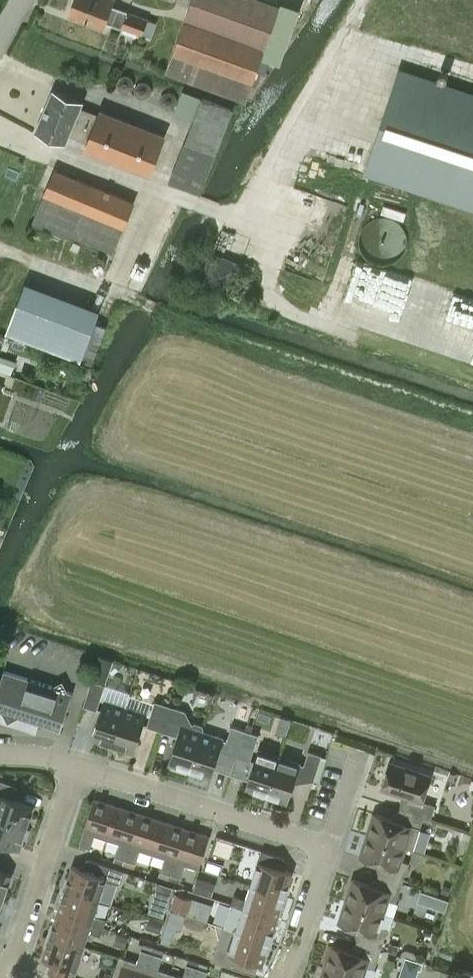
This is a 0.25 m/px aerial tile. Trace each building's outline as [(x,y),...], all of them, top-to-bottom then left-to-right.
[(149,20),(119,8),(120,8),(112,5),(114,0),(75,0),(70,13),(104,26),(106,21),(113,23),(143,34),(149,20)] [(268,60),(261,57),(280,6),(264,0),(193,0),(167,71),(246,100),(257,69),(264,71),(268,60)] [(399,72),(367,170),(472,205),(472,96),(399,72)] [(150,174),(166,135),(100,109),(99,114),(81,107),(83,102),(53,90),(37,130),(66,142),(70,132),(88,140),(85,149),(150,174)] [(200,193),(232,108),(202,97),(170,181),(200,193)] [(114,252),(135,201),(55,168),(45,194),(32,223),(69,239),(71,234),(114,252)] [(358,264),(348,303),(438,325),(432,347),(463,355),(461,359),(472,362),(472,294),(358,264)] [(22,281),(6,333),(94,360),(105,324),(95,321),(100,305),(22,281)] [(11,372),(13,365),(15,358),(2,354),(0,359),(0,368),(11,372)] [(52,685),(4,670),(0,683),(0,710),(3,711),(8,723),(18,716),(61,730),(73,692),(68,690),(63,680),(52,685)] [(97,710),(106,684),(92,680),(83,706),(97,710)] [(104,700),(92,738),(113,745),(125,707),(114,703),(116,696),(107,693),(104,700)] [(160,731),(169,705),(156,700),(147,727),(160,731)] [(241,701),(233,726),(246,730),(254,705),(241,701)] [(169,705),(160,731),(178,736),(169,763),(190,770),(202,732),(204,727),(203,724),(195,722),(192,723),(185,710),(169,705)] [(148,714),(125,707),(113,745),(135,753),(148,714)] [(233,726),(224,751),(237,756),(246,730),(233,726)] [(202,732),(190,770),(211,777),(212,777),(224,739),(226,732),(217,729),(215,736),(202,732)] [(259,734),(246,730),(237,756),(251,760),(259,734)] [(266,795),(279,757),(258,750),(245,788),(266,795)] [(304,765),(279,757),(266,795),(288,802),(297,774),(314,780),(322,755),(309,750),(304,765)] [(424,816),(424,817),(431,819),(436,804),(423,800),(432,774),(390,761),(381,789),(409,797),(405,809),(405,810),(424,816)] [(454,783),(457,775),(450,772),(447,780),(454,783)] [(27,826),(34,804),(6,795),(10,783),(0,780),(0,817),(27,826)] [(106,839),(116,807),(92,799),(78,845),(89,848),(93,835),(106,839)] [(116,807),(106,839),(118,843),(114,856),(124,860),(139,814),(116,807)] [(413,849),(424,817),(424,816),(405,810),(405,809),(401,808),(397,820),(374,812),(367,834),(406,847),(413,849)] [(139,814),(124,860),(135,863),(139,850),(151,854),(162,821),(139,814)] [(0,817),(0,840),(20,847),(27,826),(0,817)] [(162,821),(151,854),(164,858),(160,871),(170,874),(185,828),(162,821)] [(208,836),(185,828),(170,874),(180,877),(185,864),(198,868),(208,836)] [(383,864),(379,875),(403,882),(409,863),(402,860),(406,847),(367,834),(360,856),(383,864)] [(250,884),(286,896),(289,884),(288,884),(291,871),(280,868),(283,857),(260,850),(250,884)] [(62,888),(98,899),(105,878),(120,883),(124,870),(86,858),(83,868),(71,865),(67,877),(66,877),(62,888)] [(206,869),(220,874),(223,865),(209,861),(206,869)] [(5,895),(12,874),(0,870),(0,893),(5,895)] [(403,882),(379,875),(376,886),(352,878),(345,900),(385,913),(389,900),(396,902),(403,882)] [(212,896),(216,883),(197,877),(193,890),(212,896)] [(282,907),(286,896),(250,884),(245,899),(233,895),(230,903),(277,918),(281,906),(282,907)] [(444,884),(442,892),(449,894),(451,886),(444,884)] [(57,911),(103,926),(106,918),(94,914),(98,899),(62,888),(59,899),(60,899),(57,911)] [(191,898),(175,893),(171,908),(186,913),(191,898)] [(437,896),(434,906),(445,910),(449,900),(437,896)] [(191,897),(191,898),(186,913),(185,914),(207,921),(212,903),(191,897)] [(152,900),(149,911),(164,916),(167,905),(152,900)] [(385,913),(345,900),(338,922),(361,930),(358,941),(381,948),(388,929),(380,926),(385,913)] [(240,915),(235,930),(271,941),(275,930),(273,930),(277,918),(230,903),(228,912),(240,915)] [(186,915),(171,910),(163,935),(172,938),(176,928),(181,929),(186,915)] [(100,934),(103,926),(57,911),(53,923),(51,922),(48,933),(84,945),(88,931),(100,934)] [(163,924),(150,920),(147,930),(160,934),(163,924)] [(271,941),(235,930),(223,926),(213,960),(247,971),(251,961),(262,964),(266,952),(268,952),(271,941)] [(48,933),(44,945),(46,945),(42,958),(53,961),(50,972),(70,977),(73,977),(84,945),(48,933)] [(127,948),(130,937),(120,934),(116,944),(127,948)] [(360,977),(364,977),(368,966),(375,968),(381,948),(358,941),(354,952),(331,944),(324,966),(360,977)] [(398,946),(390,943),(388,951),(396,953),(398,946)] [(143,944),(141,949),(151,952),(153,947),(143,944)] [(153,947),(151,952),(162,956),(164,951),(153,947)] [(151,952),(141,949),(137,962),(124,958),(117,977),(143,977),(151,952)] [(170,973),(158,969),(162,956),(151,952),(143,977),(168,977),(170,973)] [(188,959),(187,964),(197,967),(199,962),(188,959)] [(170,973),(168,977),(194,977),(197,967),(187,964),(183,977),(170,973)] [(324,966),(320,977),(360,977),(324,966)] [(208,970),(197,967),(194,977),(205,977),(208,970)]
